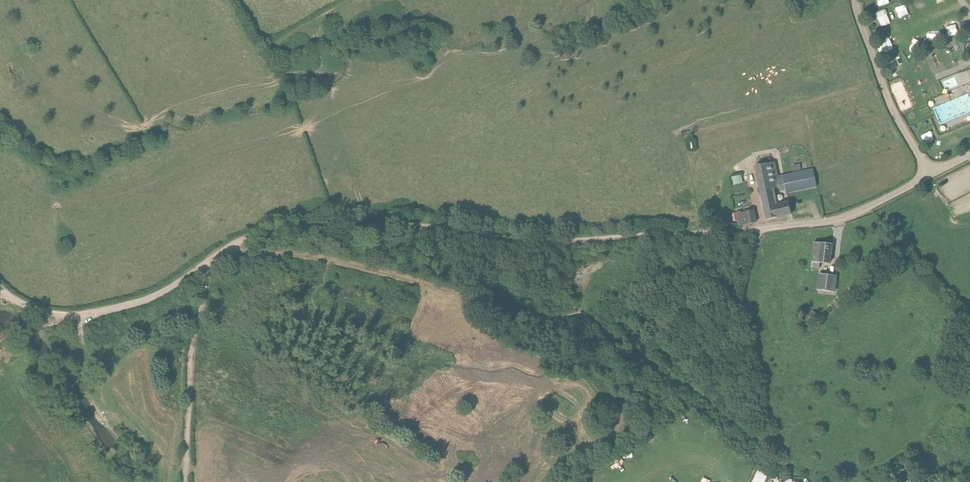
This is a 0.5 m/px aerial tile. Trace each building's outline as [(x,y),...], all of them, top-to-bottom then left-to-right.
[(891,4),(890,0),(888,0),(879,3),(881,8),(891,4)] [(917,0),(918,9),(928,7),(927,0),(919,0),(917,0)] [(895,10),(897,20),(907,18),(905,8),(895,10)] [(877,16),(882,26),(892,21),(887,11),(877,16)] [(960,25),(947,27),(949,39),(962,36),(960,25)] [(935,31),(926,36),(930,46),(940,42),(935,31)] [(917,54),(926,51),(923,39),(913,42),(917,54)] [(881,43),(885,55),(895,52),(891,40),(881,43)] [(896,76),(907,71),(902,60),(891,65),(896,76)] [(929,133),(921,137),(926,147),(934,142),(929,133)] [(954,145),(961,143),(959,134),(951,137),(954,145)] [(775,162),(765,164),(755,166),(759,184),(779,180),(775,162)] [(733,169),(735,177),(745,176),(744,167),(733,169)] [(783,175),(784,181),(785,186),(787,193),(787,192),(790,192),(793,192),(793,191),(804,189),(805,189),(810,188),(810,189),(811,188),(816,187),(817,187),(813,169),(783,175)] [(763,202),(775,200),(777,199),(774,188),(779,187),(780,187),(785,186),(784,181),(779,182),(779,180),(759,184),(763,202)] [(775,200),(779,217),(791,214),(788,202),(778,205),(777,199),(775,200)] [(775,200),(763,202),(767,220),(779,217),(775,200)] [(738,221),(739,224),(739,226),(756,223),(753,210),(737,214),(738,221)] [(814,243),(812,262),(811,268),(819,269),(820,263),(830,264),(832,244),(814,243)] [(836,276),(819,273),(816,289),(833,292),(836,276)] [(812,319),(816,321),(819,315),(818,314),(813,311),(809,317),(812,319)] [(770,474),(759,470),(754,481),(767,481),(770,474)]
